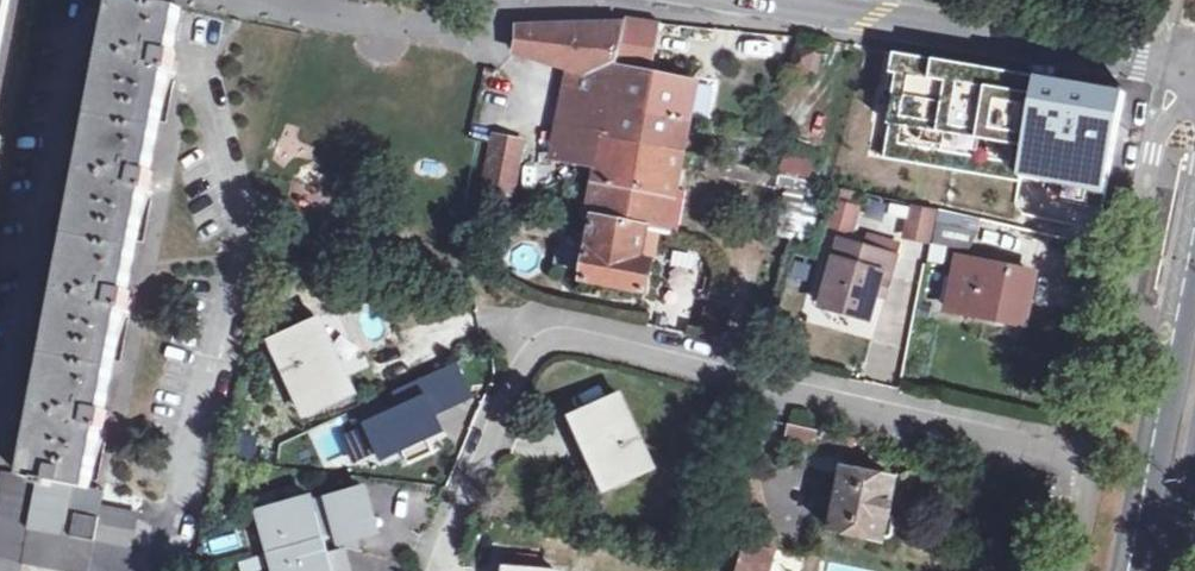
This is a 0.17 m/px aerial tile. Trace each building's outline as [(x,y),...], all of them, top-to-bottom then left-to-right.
[(132,0),(123,0),(106,84),(84,192),(52,351),(31,454),(27,473),(11,469),(0,522),(0,570),(26,570),(27,562),(74,570),(129,570),(141,513),(105,506),(102,516),(88,514),(104,428),(109,429),(112,411),(109,409),(128,310),(132,310),(136,293),(131,292),(151,191),(155,192),(158,174),(154,172),(173,74),(177,75),(181,55),(176,55),(185,11),(132,0)] [(17,0),(0,0),(0,86),(17,0)] [(647,23),(630,21),(630,25),(621,72),(657,79),(666,26),(647,23)] [(571,27),(524,31),(519,53),(573,71),(572,75),(619,83),(621,72),(630,25),(593,25),(571,27)] [(826,56),(818,54),(814,75),(822,77),(826,56)] [(934,88),(938,60),(913,57),(905,112),(953,119),(957,91),(934,88)] [(1108,162),(1114,76),(1038,71),(1032,157),(1108,162)] [(621,72),(619,83),(614,107),(694,122),(702,88),(657,79),(621,72)] [(619,83),(572,75),(556,158),(603,167),(608,139),(614,107),(619,83)] [(883,109),(870,105),(861,138),(875,141),(883,109)] [(688,156),(694,122),(614,107),(608,139),(688,156)] [(525,144),(498,139),(483,215),(512,220),(525,144)] [(688,156),(608,139),(603,167),(592,220),(599,221),(653,233),(672,236),(688,156)] [(781,152),(780,175),(818,176),(819,153),(781,152)] [(853,233),(863,193),(834,186),(824,226),(853,233)] [(905,204),(903,239),(933,241),(935,206),(905,204)] [(599,221),(588,282),(652,295),(658,264),(647,262),(653,233),(599,221)] [(976,233),(945,227),(941,246),(971,253),(976,233)] [(899,257),(845,242),(826,308),(851,315),(872,321),(886,275),(895,277),(899,257)] [(1035,277),(964,261),(953,310),(1025,325),(1029,305),(1035,277)] [(315,325),(281,338),(311,414),(349,399),(331,360),(315,325)] [(380,457),(446,430),(439,411),(473,397),(459,361),(392,389),(399,405),(320,437),(327,456),(345,449),(350,462),(378,451),(380,457)] [(624,395),(586,411),(601,444),(620,485),(658,469),(624,395)] [(826,435),(790,426),(786,441),(822,450),(826,435)] [(900,482),(850,470),(836,532),(887,543),(887,538),(895,539),(896,537),(899,520),(897,519),(893,518),(900,482)] [(367,495),(306,511),(314,542),(337,536),(340,546),(378,536),(367,495)] [(261,517),(276,570),(322,570),(318,556),(314,543),(314,542),(306,511),(305,505),(261,517)] [(749,548),(742,570),(771,570),(776,552),(750,546),(749,548)] [(318,556),(322,570),(347,570),(345,560),(332,552),(318,556)]
